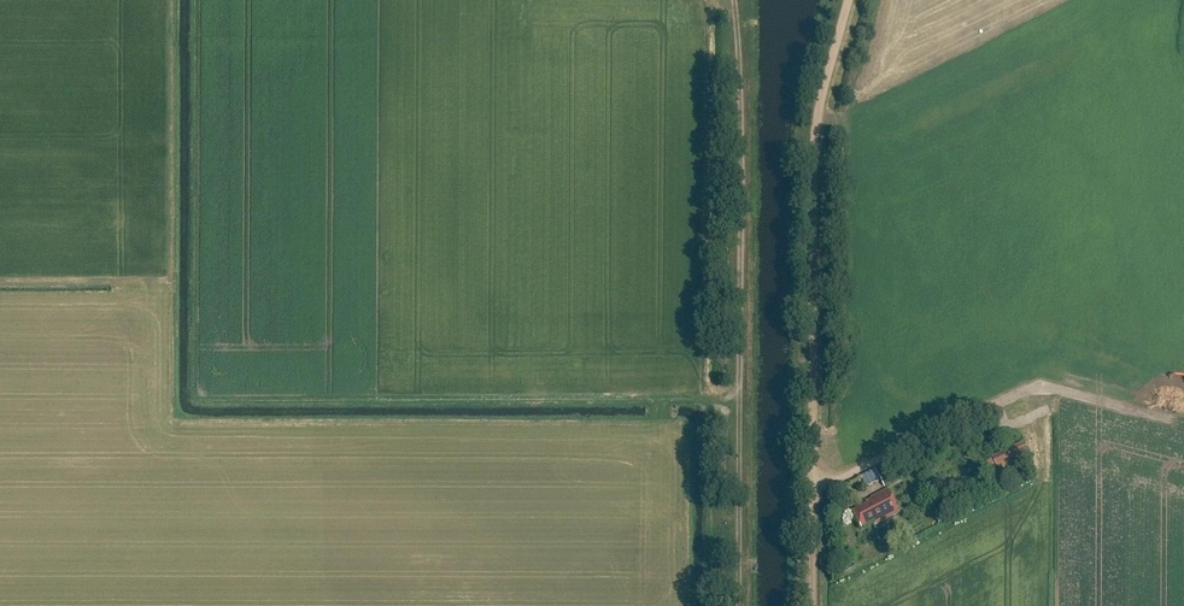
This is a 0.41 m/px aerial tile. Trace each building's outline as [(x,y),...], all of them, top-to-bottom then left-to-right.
[(1025,442),(992,459),(997,471),(1031,454),(1025,442)] [(877,474),(885,489),(901,480),(893,465),(877,474)] [(868,505),(854,513),(862,530),(874,523),(876,526),(901,513),(889,490),(872,499),(873,500),(867,503),(868,505)]
